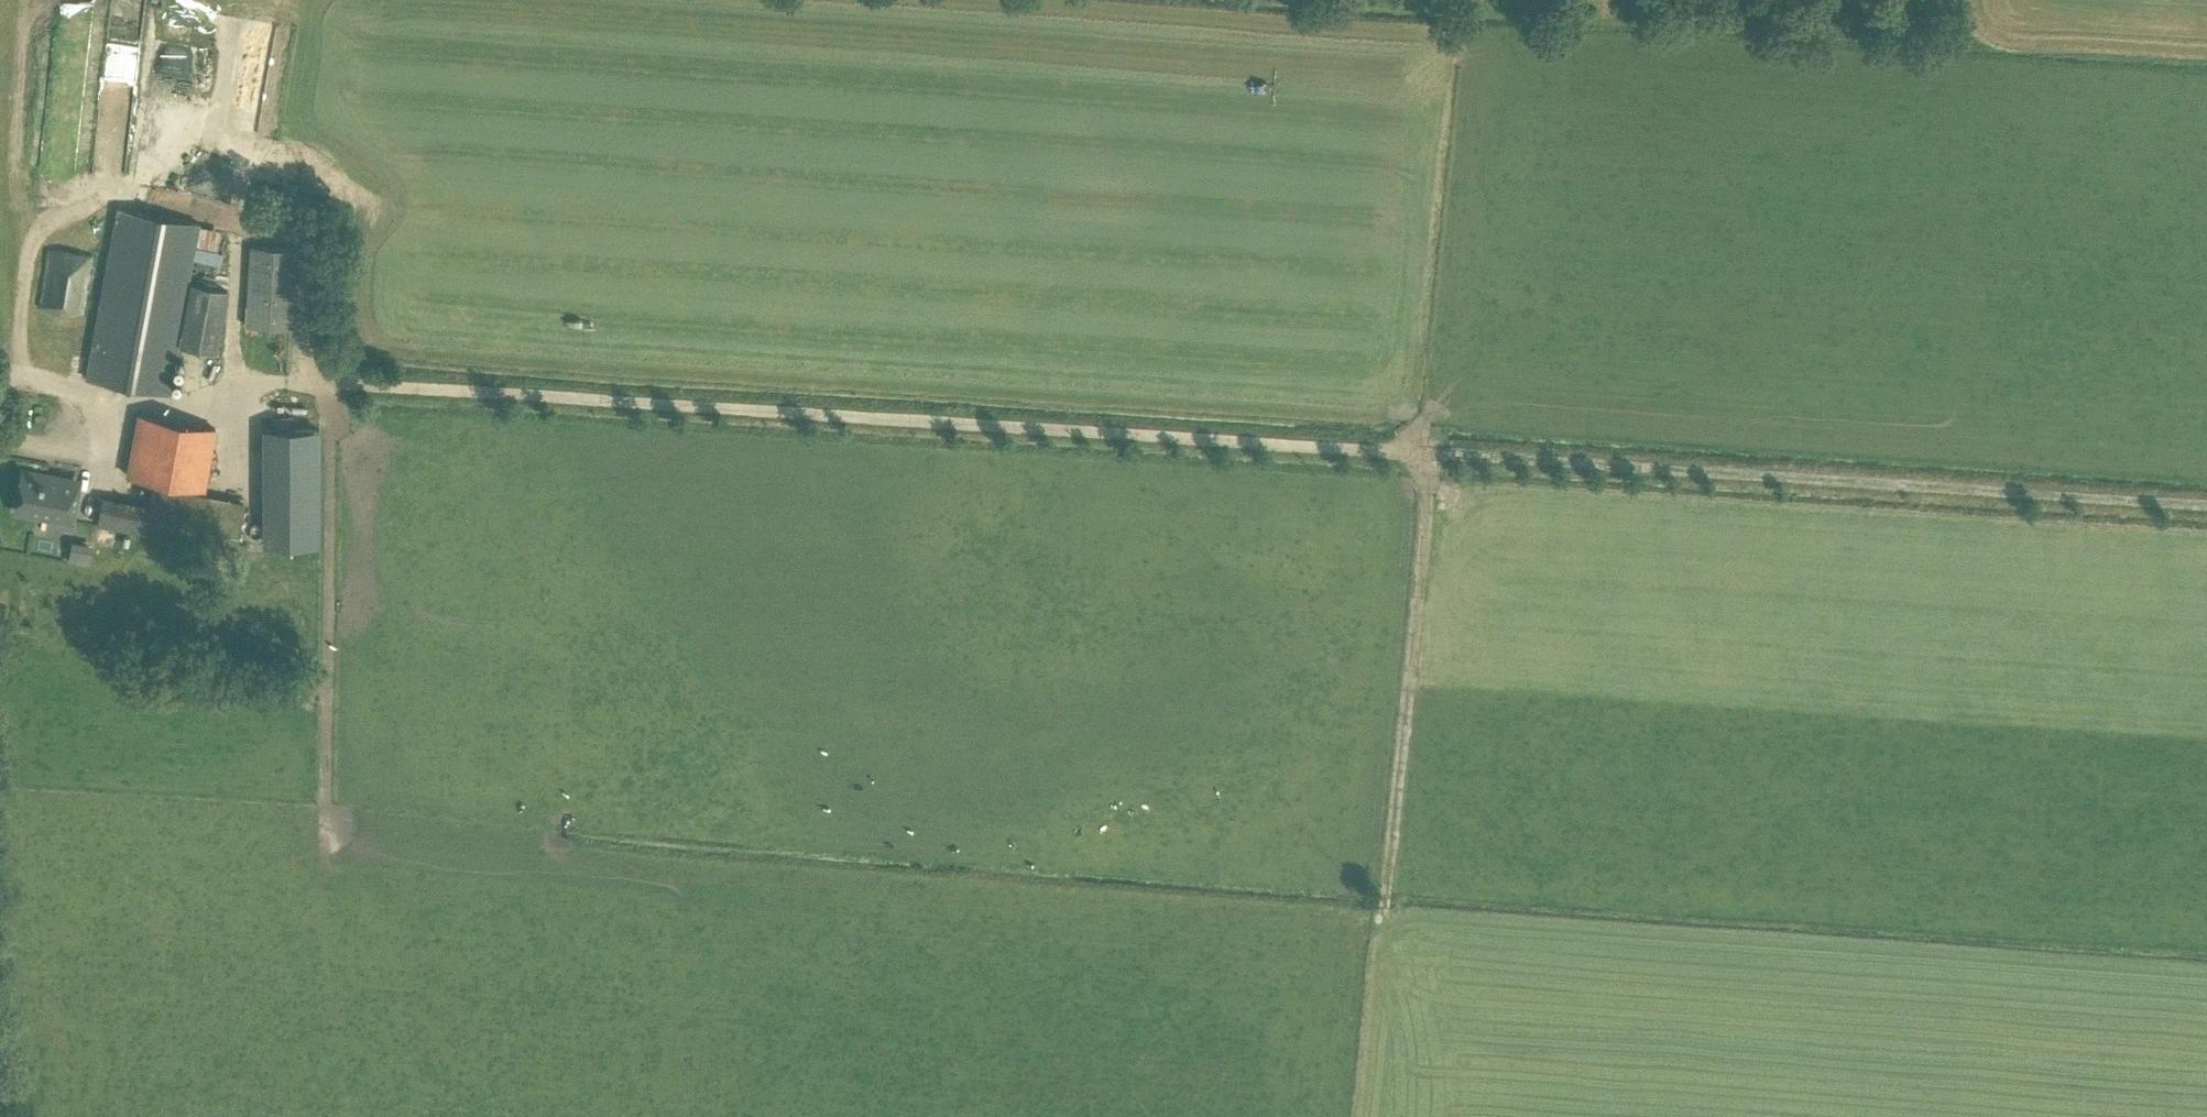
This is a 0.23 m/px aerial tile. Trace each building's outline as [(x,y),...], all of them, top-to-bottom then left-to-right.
[(170,393),(179,345),(190,282),(196,247),(200,226),(200,224),(117,208),(86,378),(170,393)] [(200,226),(196,247),(217,250),(221,229),(200,226)] [(249,246),(244,326),(292,328),(297,248),(249,246)] [(190,282),(179,345),(217,352),(229,289),(190,282)] [(206,490),(217,428),(138,414),(127,476),(206,490)] [(77,483),(24,475),(18,511),(55,517),(56,512),(73,514),(77,483)] [(101,497),(96,525),(261,552),(269,506),(152,484),(148,506),(101,497)]
